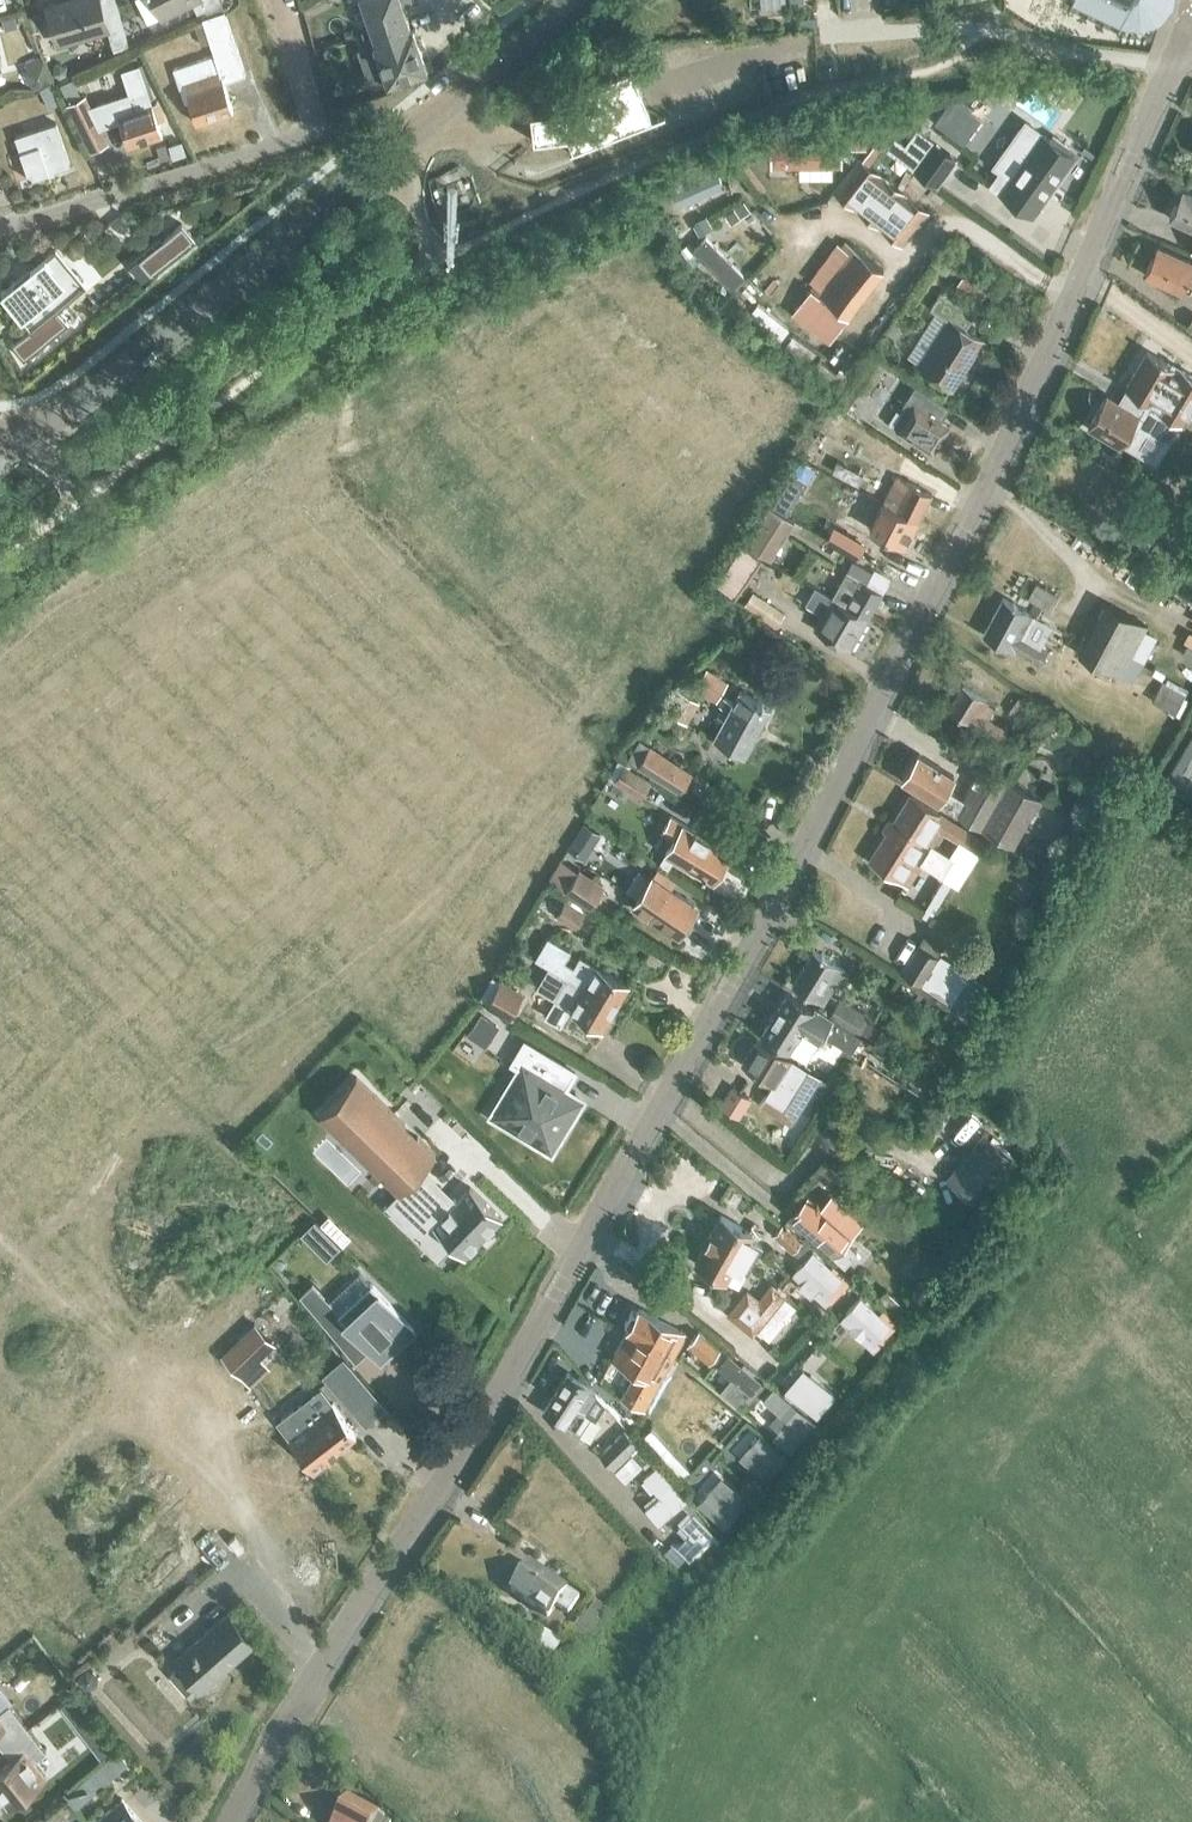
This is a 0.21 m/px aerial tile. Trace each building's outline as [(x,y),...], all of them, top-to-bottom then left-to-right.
[(46,3),(58,42),(107,27),(113,47),(128,42),(115,0),(55,0),(46,3)] [(224,8),(221,0),(153,0),(161,17),(193,1),(197,10),(202,8),(205,16),(224,8)] [(412,0),(361,0),(370,25),(361,28),(367,44),(373,41),(387,81),(427,67),(413,27),(411,28),(402,3),(412,0)] [(1072,1),(1121,24),(1121,23),(1141,27),(1159,21),(1160,20),(1172,6),(1173,0),(1073,0),(1072,1)] [(224,8),(205,16),(194,20),(201,43),(210,40),(215,54),(173,67),(184,102),(189,101),(196,121),(233,109),(223,80),(245,73),(225,9),(224,8)] [(49,65),(46,67),(40,54),(24,62),(27,68),(24,70),(33,88),(55,77),(49,65)] [(632,66),(551,98),(556,104),(528,107),(530,137),(567,134),(571,148),(651,116),(632,66)] [(40,88),(50,108),(61,102),(51,83),(40,88)] [(162,133),(152,102),(147,87),(92,105),(100,122),(118,116),(128,145),(162,133)] [(1087,90),(1078,103),(1090,112),(1100,99),(1087,90)] [(69,102),(91,149),(108,140),(86,93),(69,102)] [(15,136),(29,178),(69,165),(56,123),(15,136)] [(1053,132),(1050,136),(1033,123),(989,185),(1034,217),(1078,155),(1068,148),(1071,145),(1053,132)] [(822,138),(782,139),(782,153),(822,153),(822,138)] [(911,168),(937,187),(959,157),(933,138),(911,168)] [(833,191),(901,244),(926,213),(857,159),(833,191)] [(712,170),(675,186),(680,198),(717,182),(712,170)] [(1183,188),(1170,217),(1191,228),(1191,193),(1183,188)] [(154,272),(195,238),(182,223),(141,256),(154,272)] [(693,250),(731,287),(745,273),(707,236),(693,250)] [(830,342),(884,269),(845,239),(842,244),(837,241),(810,279),(814,283),(791,313),(830,342)] [(1157,245),(1144,274),(1183,291),(1190,275),(1191,276),(1191,260),(1157,245)] [(1,292),(31,326),(12,343),(25,359),(70,322),(47,294),(76,271),(55,248),(31,268),(1,292)] [(919,365),(953,387),(983,339),(965,328),(975,312),(941,291),(930,307),(949,319),(919,365)] [(1172,412),(1191,382),(1191,381),(1151,353),(1130,384),(1150,397),(1141,414),(1155,423),(1164,407),(1172,412)] [(892,426),(933,451),(949,425),(941,420),(950,406),(915,385),(902,405),(904,406),(892,426)] [(1131,436),(1139,441),(1150,423),(1108,398),(1090,429),(1123,449),(1131,436)] [(874,460),(887,468),(897,451),(884,443),(874,460)] [(771,502),(780,509),(797,484),(787,477),(771,502)] [(884,507),(918,523),(931,495),(897,479),(884,507)] [(747,542),(771,558),(796,521),(771,505),(747,542)] [(906,548),(918,523),(884,507),(872,532),(906,548)] [(716,583),(736,598),(763,559),(743,545),(716,583)] [(839,602),(867,619),(882,592),(866,582),(872,572),(852,561),(832,596),(816,587),(815,589),(839,602)] [(1028,597),(1051,610),(1060,594),(1036,581),(1028,597)] [(850,649),(867,619),(839,602),(815,589),(806,604),(822,613),(814,628),(850,649)] [(744,605),(776,626),(786,612),(754,590),(744,605)] [(986,640),(1040,667),(1046,655),(1023,644),(1036,619),(1005,603),(986,640)] [(1080,659),(1123,679),(1148,628),(1106,607),(1080,659)] [(695,688),(717,700),(728,679),(706,667),(698,682),(688,676),(681,690),(680,689),(668,711),(688,722),(700,700),(691,695),(695,688)] [(1175,712),(1185,693),(1163,682),(1153,700),(1175,712)] [(982,730),(1000,741),(1008,729),(990,717),(996,708),(964,687),(948,711),(981,732),(982,730)] [(744,755),(771,707),(742,691),(736,703),(724,696),(719,704),(722,706),(718,713),(727,719),(716,739),(744,755)] [(996,770),(1010,779),(1036,737),(1022,728),(996,770)] [(651,745),(650,746),(640,740),(628,758),(638,765),(638,766),(680,793),(693,772),(651,745)] [(1178,778),(1191,786),(1191,754),(1178,778)] [(954,817),(961,806),(942,794),(950,782),(916,761),(902,783),(954,817)] [(610,782),(637,799),(647,783),(619,766),(610,782)] [(961,806),(954,817),(1005,849),(1034,803),(983,771),(961,806)] [(959,843),(966,831),(911,797),(871,863),(910,887),(922,866),(943,879),(954,861),(929,845),(938,830),(959,843)] [(663,853),(711,882),(730,851),(670,815),(661,831),(673,838),(663,853)] [(587,823),(576,841),(593,851),(604,833),(587,823)] [(580,866),(577,870),(562,859),(553,872),(569,883),(564,891),(588,908),(605,883),(580,866)] [(671,890),(678,879),(658,866),(653,873),(652,872),(631,905),(679,936),(697,906),(671,890)] [(556,915),(576,927),(585,913),(564,901),(556,915)] [(547,968),(614,1008),(629,984),(548,936),(535,958),(548,966),(547,968)] [(898,970),(931,992),(949,965),(935,955),(938,950),(920,938),(898,970)] [(790,981),(821,1001),(842,969),(811,949),(790,981)] [(509,969),(525,966),(522,952),(507,954),(509,969)] [(602,1027),(614,1008),(547,968),(535,987),(602,1027)] [(501,978),(499,982),(492,977),(486,988),(493,993),(486,1004),(509,1018),(525,992),(501,978)] [(813,1006),(812,1008),(786,991),(759,1031),(804,1060),(832,1018),(813,1006)] [(830,1014),(855,1030),(866,1012),(840,997),(830,1014)] [(883,1027),(867,1018),(860,1030),(877,1039),(883,1027)] [(760,1104),(791,1126),(820,1080),(756,1037),(740,1062),(771,1083),(762,1096),(764,1097),(760,1104)] [(575,1072),(525,1041),(513,1062),(522,1068),(505,1095),(522,1106),(511,1125),(534,1139),(541,1127),(558,1137),(573,1112),(567,1109),(574,1097),(564,1090),(575,1072)] [(354,1079),(317,1117),(395,1192),(397,1190),(420,1167),(432,1154),(354,1079)] [(847,1083),(840,1095),(853,1104),(861,1092),(847,1083)] [(723,1111),(736,1119),(750,1098),(737,1089),(723,1111)] [(944,1180),(981,1208),(1016,1163),(978,1135),(944,1180)] [(412,1204),(397,1220),(438,1259),(453,1244),(465,1255),(502,1217),(471,1187),(456,1202),(420,1167),(397,1190),(412,1204)] [(836,1245),(860,1217),(831,1193),(820,1206),(807,1195),(790,1216),(817,1239),(822,1233),(836,1245)] [(692,1263),(738,1288),(761,1246),(747,1238),(750,1233),(718,1215),(692,1263)] [(300,1233),(310,1243),(324,1229),(314,1219),(300,1233)] [(299,1294),(356,1361),(369,1349),(372,1351),(373,1350),(381,1343),(385,1348),(389,1353),(413,1330),(414,1329),(371,1283),(340,1311),(313,1282),(299,1294)] [(744,1294),(728,1313),(752,1333),(768,1314),(744,1294)] [(629,1325),(613,1356),(636,1369),(622,1397),(644,1409),(685,1333),(639,1309),(637,1312),(631,1311),(625,1320),(629,1325)] [(686,1345),(706,1360),(716,1348),(696,1332),(686,1345)] [(726,1353),(716,1364),(745,1389),(743,1392),(748,1397),(761,1381),(752,1372),(753,1371),(742,1362),(739,1363),(726,1353)] [(565,1424),(589,1440),(600,1422),(596,1420),(606,1405),(596,1394),(564,1376),(542,1413),(564,1425),(565,1424)] [(257,1397),(279,1425),(292,1415),(270,1387),(257,1397)] [(788,1398),(769,1420),(777,1427),(771,1434),(790,1450),(816,1421),(788,1398)] [(330,1405),(318,1415),(308,1401),(296,1411),(306,1424),(286,1441),(312,1473),(356,1437),(330,1405)] [(625,1430),(600,1453),(614,1468),(630,1453),(644,1468),(653,1459),(625,1430)] [(759,1433),(747,1445),(760,1457),(752,1467),(766,1479),(786,1456),(759,1433)] [(711,1486),(696,1502),(723,1527),(748,1500),(735,1488),(725,1499),(711,1486)] [(719,1538),(693,1512),(683,1524),(692,1533),(671,1553),(689,1569),(719,1538)] [(554,1606),(568,1615),(579,1600),(528,1565),(510,1592),(547,1616),(554,1606)] [(175,1661),(200,1689),(240,1655),(239,1654),(253,1641),(229,1613),(175,1661)] [(11,1701),(0,1709),(0,1739),(3,1744),(29,1725),(11,1701)] [(47,1749),(29,1725),(3,1744),(13,1757),(0,1766),(0,1800),(4,1798),(7,1802),(46,1774),(34,1758),(47,1749)] [(64,1795),(75,1808),(129,1762),(117,1749),(64,1795)] [(378,1818),(381,1814),(344,1795),(329,1821),(386,1821),(378,1818)] [(122,1798),(94,1821),(143,1821),(122,1798)] [(47,1813),(35,1821),(53,1821),(47,1813)]
